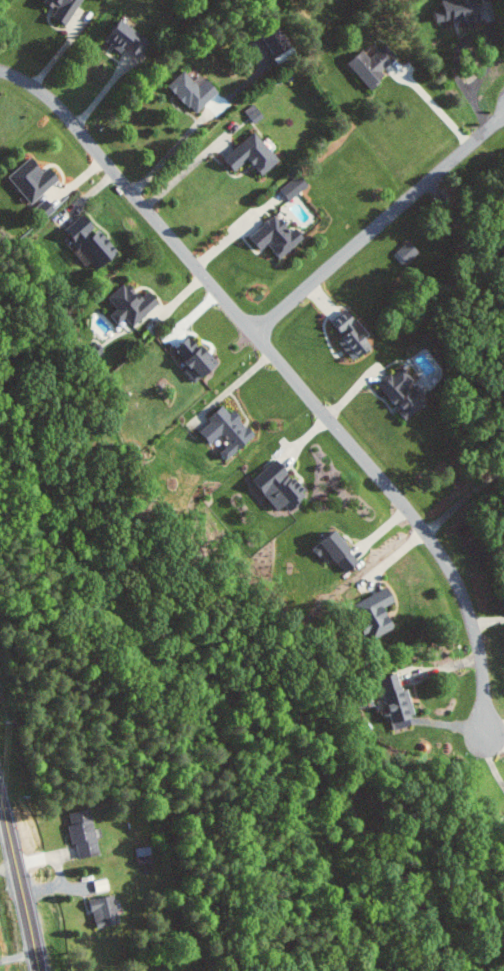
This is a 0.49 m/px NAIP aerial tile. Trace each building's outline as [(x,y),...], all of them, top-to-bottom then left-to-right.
[(38,3),(50,9),(46,18),(62,26),(75,0),(39,0),(38,3)] [(474,0),(436,0),(438,10),(428,11),(430,24),(463,19),(463,24),(477,22),(474,0)] [(97,38),(118,53),(122,49),(137,60),(149,43),(113,16),(97,38)] [(359,49),(343,62),(362,86),(396,60),(383,44),(365,57),(359,49)] [(213,91),(196,74),(191,80),(180,70),(163,87),(191,114),(213,91)] [(273,160),(249,132),(216,160),(227,172),(241,161),(254,176),(273,160)] [(3,175),(24,203),(55,181),(44,167),(37,172),(27,158),(3,175)] [(281,198),(303,191),(299,177),(276,185),(281,198)] [(59,230),(89,268),(110,251),(80,213),(59,230)] [(285,230),(268,214),(243,240),(254,250),(260,245),(275,259),(297,237),(287,228),(285,230)] [(402,264),(414,252),(404,241),(392,253),(402,264)] [(102,299),(112,308),(104,316),(112,325),(119,318),(128,327),(153,303),(142,291),(135,299),(119,282),(102,299)] [(336,337),(333,339),(348,360),(367,346),(339,310),(324,322),(336,337)] [(178,357),(171,366),(193,381),(209,358),(179,337),(170,351),(178,357)] [(409,380),(397,366),(373,388),(402,420),(423,401),(407,383),(409,380)] [(249,436),(229,410),(224,414),(218,405),(202,417),(206,422),(193,432),(203,445),(217,434),(225,444),(213,452),(219,460),(249,436)] [(268,512),(279,505),(281,508),(303,495),(291,476),(286,480),(274,461),(246,478),(268,512)] [(310,558),(318,553),(326,565),(331,561),(338,573),(351,564),(329,530),(303,547),(310,558)] [(348,605),(357,623),(355,624),(364,641),(387,629),(376,609),(388,603),(380,588),(348,605)] [(404,689),(397,690),(394,674),(377,677),(386,730),(408,726),(406,714),(408,714),(404,689)] [(80,858),(101,853),(91,808),(66,813),(72,844),(77,843),(80,858)] [(94,880),(97,892),(110,889),(108,877),(94,880)] [(98,929),(123,922),(116,893),(90,899),(98,929)]
